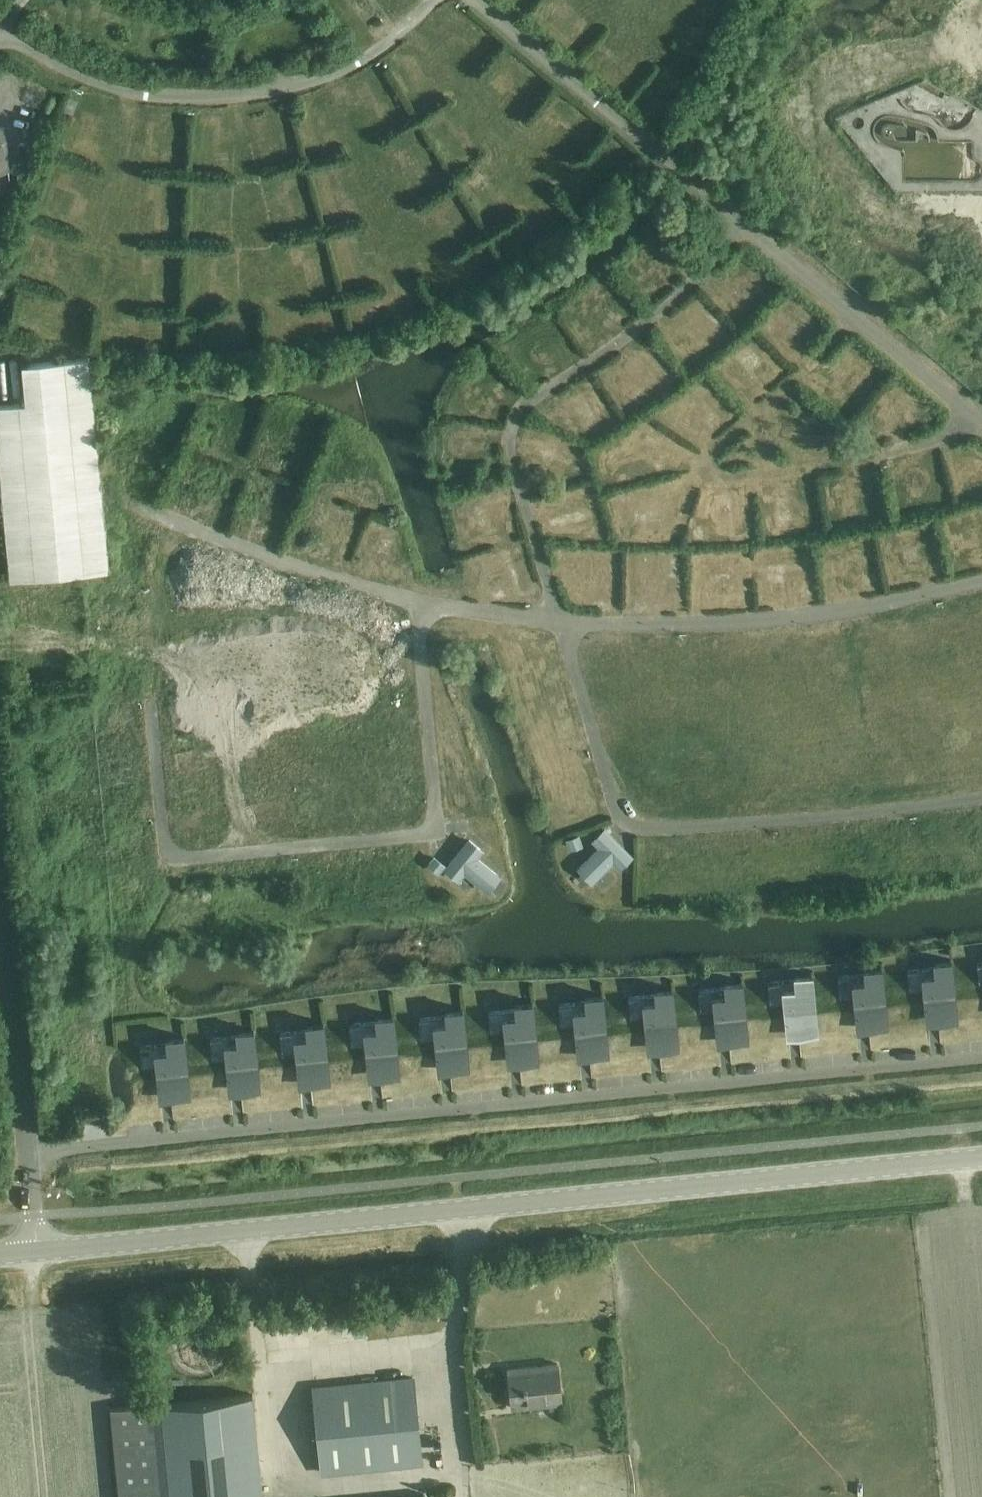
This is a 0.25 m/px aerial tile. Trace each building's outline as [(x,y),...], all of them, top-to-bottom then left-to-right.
[(447,33),(453,22),(442,14),(435,25),(447,33)] [(833,116),(895,193),(981,193),(981,109),(924,78),(833,116)] [(258,131),(271,126),(266,113),(253,118),(258,131)] [(9,172),(4,125),(0,125),(0,173),(9,172)] [(17,132),(12,168),(25,170),(30,134),(17,132)] [(57,162),(69,166),(73,154),(62,149),(57,162)] [(170,318),(170,305),(157,305),(157,318),(170,318)] [(109,569),(89,356),(21,362),(25,401),(0,403),(0,482),(9,578),(109,569)] [(592,445),(597,459),(607,456),(603,442),(592,445)] [(543,469),(558,466),(555,452),(541,455),(543,469)] [(910,492),(922,489),(919,476),(906,479),(910,492)] [(476,518),(488,516),(484,496),(472,498),(476,518)] [(974,523),(961,525),(963,537),(976,535),(974,523)] [(105,584),(105,595),(124,595),(124,584),(105,584)] [(579,867),(591,879),(612,858),(619,865),(629,855),(604,829),(594,839),(600,846),(579,867)] [(487,888),(498,875),(474,856),(480,849),(469,840),(446,868),(458,877),(463,870),(487,888)] [(925,1012),(927,1012),(933,1011),(934,1020),(956,1018),(956,1009),(953,984),(951,959),(948,959),(949,960),(949,967),(934,968),(908,971),(908,970),(907,971),(909,994),(923,993),(925,1012)] [(886,1016),(883,991),(881,966),(879,966),(879,974),(864,975),(839,978),(839,977),(837,978),(839,1001),(853,1000),(855,1019),(857,1019),(863,1018),(864,1027),(887,1025),(886,1016)] [(785,1026),(787,1026),(793,1025),(794,1034),(817,1032),(816,1023),(814,998),(811,973),(809,973),(810,981),(794,982),(769,985),(769,984),(767,984),(769,1008),(784,1007),(785,1026)] [(746,1030),(744,1005),(741,980),(739,980),(740,987),(725,989),(699,992),(699,991),(697,991),(700,1015),(714,1014),(716,1033),(718,1033),(717,1033),(723,1032),(724,1041),(747,1038),(746,1030)] [(630,1022),(644,1021),(646,1040),(648,1040),(654,1039),(654,1048),(677,1045),(676,1037),(674,1013),(671,987),(669,987),(670,994),(655,996),(629,999),(629,998),(627,998),(630,1022)] [(560,1029),(574,1028),(576,1047),(578,1047),(584,1046),(585,1055),(608,1052),(607,1044),(604,1020),(602,994),(600,994),(600,1001),(585,1003),(560,1005),(558,1005),(560,1029)] [(490,1036),(504,1035),(506,1054),(508,1054),(514,1053),(515,1062),(538,1059),(537,1051),(534,1025),(532,1001),(530,1001),(530,1008),(515,1010),(490,1012),(488,1012),(490,1036)] [(467,1058),(465,1032),(462,1008),(460,1008),(461,1016),(445,1017),(420,1019),(418,1019),(420,1043),(435,1042),(437,1061),(438,1061),(444,1060),(445,1069),(468,1066),(467,1058)] [(398,1073),(397,1065),(393,1015),(390,1015),(391,1022),(376,1024),(350,1026),(349,1026),(351,1050),(365,1049),(367,1068),(369,1068),(375,1067),(375,1076),(398,1073)] [(281,1057),(295,1055),(297,1075),(299,1075),(299,1074),(305,1074),(306,1082),(329,1080),(328,1072),(323,1022),(321,1022),(321,1029),(306,1031),(281,1033),(279,1033),(281,1057)] [(212,1064),(226,1062),(227,1082),(229,1082),(229,1081),(235,1081),(236,1089),(259,1087),(258,1079),(253,1029),(251,1029),(252,1036),(237,1038),(211,1040),(209,1040),(212,1064)] [(188,1086),(183,1036),(181,1036),(182,1043),(167,1045),(141,1047),(139,1047),(142,1071),(156,1069),(158,1089),(160,1089),(159,1088),(165,1088),(166,1096),(189,1094),(188,1086)] [(350,1306),(339,1308),(342,1324),(353,1322),(350,1306)] [(507,1368),(511,1407),(560,1402),(557,1363),(507,1368)] [(421,1462),(412,1378),(313,1388),(321,1472),(421,1462)] [(152,1404),(110,1408),(118,1496),(262,1496),(252,1394),(152,1404)] [(439,1480),(429,1480),(429,1496),(440,1496),(439,1480)]
